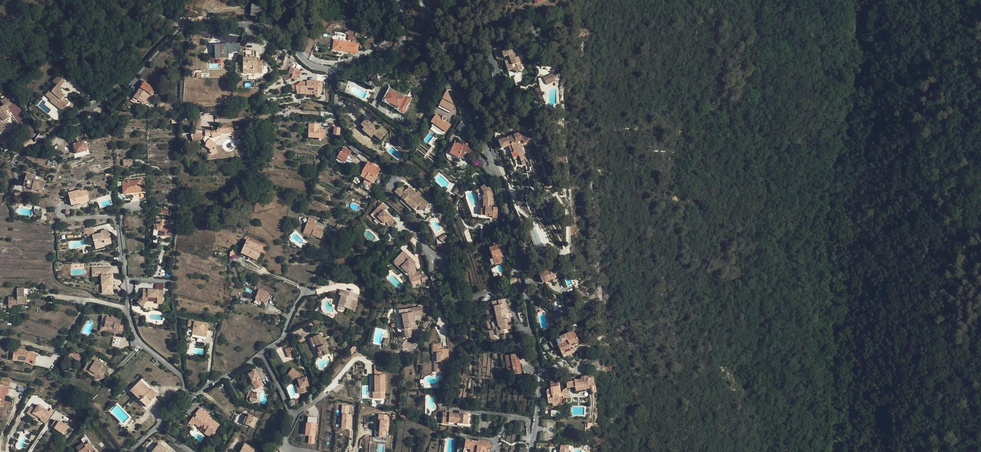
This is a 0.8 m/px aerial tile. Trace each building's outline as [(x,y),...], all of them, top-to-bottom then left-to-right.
[(250,15),(259,16),(261,6),(251,5),(250,15)] [(348,44),(343,43),(337,42),(333,41),(331,50),(346,52),(348,44)] [(228,57),(227,45),(215,46),(216,58),(228,57)] [(508,55),(510,60),(505,61),(508,70),(513,68),(514,71),(522,69),(518,57),(516,58),(513,48),(502,52),(500,47),(494,49),(497,59),(508,55)] [(261,62),(258,62),(256,62),(256,59),(252,59),(252,51),(245,51),(245,59),(243,59),(243,74),(261,74),(261,62)] [(557,67),(558,61),(546,58),(545,65),(557,67)] [(291,67),(288,74),(282,76),(285,81),(291,78),(295,80),(297,76),(300,77),(302,71),(291,67)] [(552,74),(543,78),(546,85),(555,82),(552,74)] [(53,81),(57,85),(60,87),(65,81),(58,76),(53,81)] [(134,97),(142,103),(143,101),(145,102),(148,98),(149,99),(154,92),(152,91),(154,88),(142,81),(138,87),(140,88),(134,97)] [(321,89),(322,89),(323,83),(317,83),(317,81),(307,81),(307,82),(300,82),(300,94),(306,94),(315,94),(315,95),(315,96),(316,96),(317,97),(319,97),(320,96),(321,94),(321,92),(321,89)] [(62,89),(60,87),(57,85),(51,91),(50,90),(46,94),(52,100),(51,101),(57,106),(59,104),(64,108),(69,103),(63,98),(65,96),(62,94),(63,93),(61,91),(62,89)] [(391,89),(390,90),(405,98),(406,97),(391,89)] [(400,108),(399,110),(399,111),(403,113),(411,99),(406,96),(406,97),(405,98),(390,90),(384,100),(400,108)] [(445,92),(438,107),(451,113),(454,105),(451,103),(454,96),(445,92)] [(1,101),(4,105),(6,108),(13,103),(8,96),(1,101)] [(384,102),(399,110),(400,108),(384,100),(384,102)] [(6,108),(4,105),(0,107),(0,125),(1,124),(4,130),(10,125),(6,120),(9,118),(6,115),(8,114),(6,112),(8,110),(6,108)] [(447,133),(452,125),(437,115),(432,123),(447,133)] [(361,125),(364,127),(367,130),(367,131),(372,136),(374,134),(380,140),(387,132),(381,126),(378,129),(366,119),(361,125)] [(197,134),(197,136),(199,136),(201,137),(203,138),(203,139),(206,143),(205,146),(210,150),(210,151),(212,154),(216,152),(217,151),(214,148),(216,144),(214,142),(211,139),(221,136),(221,134),(233,133),(232,136),(232,137),(238,138),(239,135),(245,135),(244,128),(238,129),(238,130),(233,130),(233,126),(230,126),(230,125),(228,124),(227,123),(223,125),(218,126),(218,128),(217,129),(216,130),(213,132),(213,130),(205,130),(205,132),(197,131),(195,132),(197,134)] [(319,138),(319,133),(321,134),(325,134),(324,129),(321,129),(319,129),(320,124),(309,123),(308,137),(319,138)] [(29,126),(25,130),(32,137),(36,132),(29,126)] [(331,134),(331,137),(331,138),(335,139),(336,134),(339,135),(340,128),(334,127),(333,134),(331,134)] [(371,137),(372,136),(367,131),(367,130),(364,127),(362,130),(371,137)] [(524,141),(528,139),(525,132),(519,134),(519,132),(498,140),(501,148),(508,146),(512,155),(518,153),(518,154),(524,152),(521,144),(524,143),(524,141)] [(84,141),(73,144),(76,153),(87,150),(84,141)] [(464,141),(463,143),(462,146),(454,143),(450,152),(467,159),(473,146),(464,141)] [(49,150),(46,147),(40,151),(43,155),(49,150)] [(337,158),(344,162),(345,162),(351,151),(344,147),(342,152),(340,152),(337,158)] [(487,162),(481,153),(477,161),(482,167),(487,162)] [(374,163),(369,160),(362,172),(362,173),(360,176),(363,178),(363,177),(364,178),(361,185),(369,190),(373,184),(372,183),(380,169),(373,165),(374,163)] [(32,186),(32,188),(31,189),(37,191),(38,190),(42,191),(45,183),(35,180),(36,176),(27,174),(24,183),(32,186)] [(123,181),(123,185),(125,185),(126,193),(135,192),(135,191),(140,191),(140,190),(143,190),(143,186),(140,186),(140,180),(131,180),(130,179),(128,179),(128,181),(123,181)] [(483,200),(483,203),(483,209),(481,209),(481,215),(493,216),(493,217),(497,217),(497,207),(492,207),(492,199),(490,190),(486,184),(481,187),(483,191),(484,195),(482,196),(483,200)] [(395,191),(402,198),(408,191),(406,190),(401,185),(395,191)] [(410,186),(406,190),(408,191),(402,198),(403,198),(412,206),(414,209),(418,206),(421,203),(425,207),(428,203),(420,195),(417,193),(410,186)] [(479,203),(483,203),(483,200),(482,196),(484,195),(483,191),(481,187),(475,190),(477,193),(479,200),(479,203)] [(82,189),(76,191),(76,192),(74,193),(73,191),(68,193),(71,205),(85,202),(83,195),(87,195),(85,190),(82,191),(82,189)] [(525,203),(523,196),(519,197),(517,198),(518,205),(525,203)] [(409,209),(412,206),(403,198),(400,201),(409,209)] [(387,205),(382,200),(373,209),(377,214),(381,218),(384,221),(386,219),(391,223),(394,220),(393,218),(394,217),(391,214),(390,214),(384,208),(387,205)] [(312,235),(315,236),(320,238),(323,229),(315,226),(316,224),(314,223),(315,220),(309,218),(305,230),(310,232),(312,233),(312,235)] [(156,219),(156,226),(154,225),(153,235),(170,237),(171,230),(168,229),(168,220),(156,219)] [(87,236),(92,235),(95,235),(93,226),(86,228),(87,236)] [(545,247),(543,242),(537,244),(531,230),(531,228),(528,229),(537,250),(545,247)] [(101,233),(95,235),(92,235),(95,248),(111,243),(107,229),(101,231),(101,233)] [(247,239),(247,240),(241,253),(257,260),(263,247),(250,241),(247,239)] [(500,247),(497,241),(493,243),(494,246),(489,248),(495,264),(506,260),(505,255),(503,256),(500,247)] [(401,250),(396,254),(399,257),(396,260),(400,264),(399,265),(406,273),(406,274),(408,281),(419,280),(418,274),(417,271),(414,271),(413,266),(414,266),(413,264),(407,258),(409,256),(406,253),(405,254),(401,250)] [(405,275),(406,273),(399,265),(400,264),(396,260),(399,257),(396,254),(391,259),(405,275)] [(547,270),(542,272),(539,273),(542,282),(553,278),(552,277),(563,273),(561,265),(549,270),(549,269),(547,270)] [(109,293),(111,293),(111,285),(112,285),(111,275),(104,275),(104,268),(92,268),(92,276),(101,276),(101,286),(102,285),(109,285),(109,293)] [(529,284),(533,282),(532,276),(524,277),(526,284),(529,284)] [(258,291),(255,299),(261,301),(267,303),(269,297),(264,296),(264,293),(270,295),(272,290),(258,284),(256,290),(258,291)] [(13,297),(8,297),(9,308),(12,308),(12,305),(18,305),(18,304),(26,304),(26,297),(24,297),(24,294),(24,288),(17,289),(17,299),(13,299),(13,297)] [(142,300),(147,301),(148,301),(148,297),(157,298),(157,303),(163,304),(164,290),(146,289),(145,291),(143,291),(143,296),(142,300)] [(342,289),(340,292),(338,299),(340,300),(338,305),(345,307),(349,309),(349,308),(351,303),(352,300),(356,301),(358,294),(342,289)] [(142,307),(147,301),(142,300),(143,296),(137,302),(142,307)] [(495,313),(495,316),(501,315),(500,311),(503,311),(501,300),(497,301),(497,302),(495,302),(495,301),(492,302),(493,307),(490,308),(491,314),(495,313)] [(418,306),(403,308),(404,313),(399,314),(399,320),(397,321),(398,330),(400,330),(402,337),(408,337),(406,328),(406,323),(410,322),(410,316),(419,314),(418,306)] [(396,310),(397,321),(399,320),(399,314),(404,313),(403,308),(396,310)] [(103,316),(100,330),(115,333),(114,335),(121,337),(123,327),(119,326),(121,319),(117,318),(117,316),(112,315),(111,318),(103,316)] [(496,321),(493,322),(494,328),(492,328),(493,336),(501,335),(500,331),(506,330),(505,322),(504,322),(504,320),(502,320),(501,315),(495,316),(496,321)] [(207,325),(190,321),(189,323),(195,324),(193,329),(202,331),(202,333),(206,334),(208,326),(206,325),(207,325)] [(550,343),(573,331),(572,330),(569,324),(565,326),(569,332),(559,337),(559,336),(554,338),(549,341),(550,343)] [(573,331),(550,343),(553,348),(553,349),(558,346),(562,355),(574,349),(576,348),(578,346),(579,345),(579,343),(579,342),(573,331)] [(324,340),(323,338),(321,334),(310,338),(313,345),(314,344),(320,357),(329,353),(327,349),(329,348),(326,340),(324,340)] [(290,342),(283,345),(287,356),(295,353),(290,342)] [(436,344),(429,344),(428,355),(429,355),(432,355),(432,362),(430,362),(430,371),(437,371),(437,360),(443,360),(443,349),(436,349),(436,344)] [(575,352),(574,349),(562,355),(564,357),(575,352)] [(67,355),(69,356),(70,355),(78,361),(82,357),(73,351),(72,352),(70,351),(67,355)] [(23,353),(12,352),(11,360),(15,361),(16,363),(24,364),(32,368),(36,358),(28,354),(27,356),(23,355),(23,353)] [(505,355),(505,353),(500,354),(503,367),(507,367),(507,370),(512,370),(513,374),(521,373),(518,353),(505,355)] [(90,367),(96,361),(91,357),(85,367),(88,369),(90,367)] [(90,367),(88,369),(97,374),(98,379),(104,378),(103,373),(106,369),(102,366),(103,365),(96,361),(90,367)] [(291,366),(287,373),(294,378),(295,376),(298,378),(299,382),(302,391),(310,388),(306,375),(304,375),(291,366)] [(251,382),(254,386),(256,385),(257,387),(262,384),(255,371),(249,374),(252,381),(251,382)] [(386,375),(376,374),(376,384),(374,384),(373,396),(381,397),(381,391),(385,391),(386,375)] [(591,393),(596,392),(593,375),(582,377),(583,379),(575,380),(575,379),(571,379),(571,381),(567,382),(568,388),(575,386),(576,391),(590,388),(591,393)] [(140,396),(147,387),(140,380),(136,385),(138,386),(133,392),(137,395),(138,394),(140,396)] [(5,394),(6,391),(8,392),(8,387),(0,386),(0,406),(3,407),(5,394)] [(147,387),(140,396),(142,398),(148,404),(157,395),(151,389),(150,390),(147,387)] [(560,387),(550,388),(547,391),(548,395),(559,394),(561,394),(560,387)] [(562,391),(562,394),(563,396),(563,397),(563,398),(570,397),(566,388),(562,391)] [(249,402),(257,401),(256,392),(248,393),(249,402)] [(559,394),(548,395),(548,398),(548,399),(548,403),(552,403),(559,402),(559,404),(563,404),(563,398),(563,397),(563,396),(559,396),(559,394)] [(31,406),(27,412),(31,415),(32,413),(37,416),(41,418),(40,419),(45,423),(50,415),(45,412),(46,409),(38,404),(35,408),(31,406)] [(341,430),(350,430),(351,416),(349,416),(350,406),(343,406),(341,430)] [(211,416),(201,409),(192,421),(196,424),(202,429),(203,427),(208,430),(205,434),(211,438),(221,426),(210,418),(211,416)] [(468,415),(459,414),(458,414),(442,412),(442,418),(449,419),(448,422),(457,423),(468,424),(468,415)] [(249,414),(247,417),(245,424),(254,427),(257,418),(253,417),(254,416),(249,414)] [(389,432),(390,416),(379,415),(378,422),(381,422),(379,437),(386,438),(387,432),(389,432)] [(55,420),(51,426),(62,434),(67,427),(69,428),(71,425),(65,421),(63,424),(59,421),(58,422),(55,420)] [(315,444),(317,425),(307,424),(306,436),(310,436),(309,444),(315,444)] [(487,447),(488,441),(478,440),(478,441),(465,439),(464,451),(486,451),(487,447)] [(158,441),(151,449),(155,451),(171,451),(158,441)] [(96,451),(96,450),(95,451),(89,442),(85,445),(83,443),(76,448),(79,451),(95,451),(96,451)] [(244,443),(240,451),(241,451),(257,451),(258,450),(244,443)] [(561,443),(561,447),(560,451),(569,451),(569,444),(561,443)]
